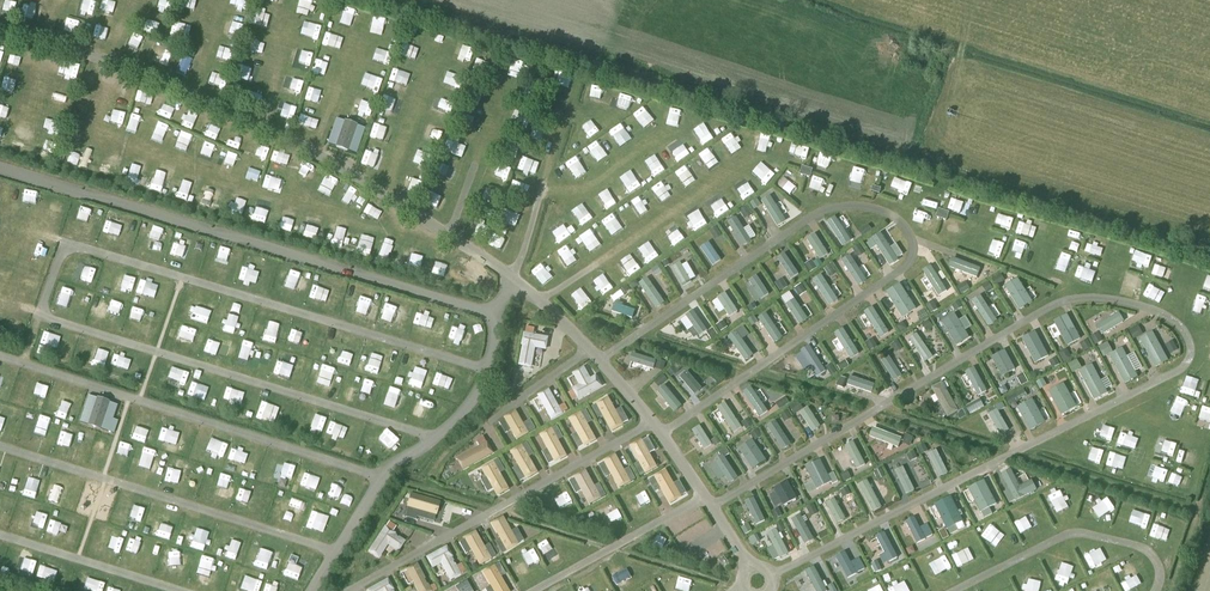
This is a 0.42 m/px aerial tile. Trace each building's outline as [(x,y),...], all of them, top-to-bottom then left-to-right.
[(336,119),(327,144),(356,154),(365,129),(336,119)] [(800,173),(801,175),(809,177),(811,176),(812,171),(811,170),(803,167),(802,168),(800,173)] [(761,201),(777,227),(786,222),(770,196),(761,201)] [(750,203),(754,210),(761,206),(757,199),(750,203)] [(739,211),(745,220),(752,215),(747,206),(739,211)] [(937,216),(938,217),(946,220),(948,219),(949,214),(948,212),(940,210),(939,211),(937,216)] [(826,222),(843,246),(851,241),(835,216),(826,222)] [(728,223),(743,247),(752,242),(737,218),(728,223)] [(859,231),(863,238),(872,231),(868,225),(859,231)] [(709,231),(715,240),(722,235),(716,226),(709,231)] [(877,246),(890,266),(899,260),(897,259),(903,255),(896,244),(890,248),(881,233),(872,238),(873,240),(866,244),(870,251),(877,246)] [(807,239),(820,260),(828,254),(815,234),(807,239)] [(701,248),(713,266),(721,261),(709,243),(701,248)] [(852,249),(858,258),(865,253),(860,244),(852,249)] [(777,259),(791,279),(799,274),(785,254),(777,259)] [(842,261),(858,286),(867,281),(850,255),(842,261)] [(952,258),(949,267),(977,278),(980,269),(952,258)] [(804,265),(810,274),(823,265),(819,259),(813,262),(812,260),(804,265)] [(661,264),(664,269),(670,265),(667,260),(661,264)] [(672,268),(683,288),(692,283),(681,263),(672,268)] [(824,269),(830,278),(837,273),(831,264),(824,269)] [(651,270),(656,277),(662,272),(657,265),(651,270)] [(922,271),(939,297),(947,291),(931,266),(922,271)] [(992,280),(996,287),(1005,281),(1001,274),(992,280)] [(813,281),(830,306),(838,300),(821,275),(813,281)] [(748,281),(761,300),(769,294),(757,276),(748,281)] [(639,284),(657,309),(665,303),(648,278),(639,284)] [(1020,310),(1032,302),(1017,278),(1005,287),(1020,310)] [(775,284),(780,292),(788,287),(782,279),(775,284)] [(630,284),(634,289),(640,285),(636,280),(630,284)] [(957,287),(961,294),(970,289),(966,282),(957,287)] [(986,294),(993,289),(989,282),(982,287),(986,294)] [(794,289),(800,297),(807,292),(801,284),(794,289)] [(886,293),(902,318),(916,309),(900,284),(886,293)] [(621,290),(624,295),(631,290),(628,286),(621,290)] [(717,298),(730,317),(738,312),(725,293),(717,298)] [(972,301),(988,327),(997,321),(981,296),(972,301)] [(786,305),(799,324),(808,319),(794,299),(786,305)] [(925,305),(931,314),(938,309),(933,301),(925,305)] [(951,305),(955,312),(963,307),(959,301),(951,305)] [(747,307),(750,312),(757,308),(754,303),(747,307)] [(612,312),(633,319),(635,311),(614,304),(612,312)] [(864,313),(880,339),(889,333),(873,307),(864,313)] [(917,314),(921,320),(929,316),(924,309),(917,314)] [(686,316),(700,336),(707,331),(693,311),(686,316)] [(758,319),(775,343),(783,338),(766,313),(758,319)] [(1119,313),(1096,326),(1101,335),(1124,322),(1119,313)] [(955,314),(942,322),(956,346),(970,338),(965,331),(972,327),(966,317),(959,321),(955,314)] [(1053,322),(1067,347),(1080,339),(1067,315),(1053,322)] [(747,320),(752,327),(758,322),(754,316),(747,320)] [(928,319),(921,323),(926,332),(933,327),(928,319)] [(716,326),(721,332),(728,327),(723,321),(716,326)] [(896,326),(900,334),(908,329),(903,322),(896,326)] [(549,338),(534,335),(535,328),(526,326),(525,333),(524,333),(521,346),(523,346),(519,366),(532,369),(536,349),(547,351),(549,338)] [(1129,332),(1134,340),(1143,335),(1138,326),(1129,332)] [(728,337),(746,361),(754,355),(742,340),(749,335),(743,327),(737,332),(736,331),(728,337)] [(834,334),(851,360),(859,354),(843,328),(834,334)] [(707,333),(711,340),(718,336),(713,329),(707,333)] [(1022,339),(1035,364),(1048,357),(1035,332),(1022,339)] [(1139,340),(1155,368),(1168,361),(1153,332),(1139,340)] [(1090,337),(1095,345),(1102,341),(1097,333),(1090,337)] [(909,339),(925,362),(933,357),(917,334),(909,339)] [(865,343),(871,351),(878,347),(872,338),(865,343)] [(1080,344),(1084,352),(1092,348),(1088,339),(1080,344)] [(890,345),(896,353),(903,348),(898,340),(890,345)] [(1165,345),(1170,355),(1178,350),(1173,341),(1165,345)] [(1099,348),(1104,357),(1113,352),(1108,343),(1099,348)] [(801,352),(817,377),(826,371),(809,346),(801,352)] [(1058,353),(1064,364),(1072,359),(1067,349),(1058,353)] [(1109,356),(1124,385),(1138,377),(1122,349),(1109,356)] [(991,358),(1002,377),(1015,370),(1005,350),(991,358)] [(629,362),(653,370),(656,361),(632,353),(629,362)] [(881,361),(894,381),(902,376),(889,356),(881,361)] [(1048,362),(1052,369),(1060,364),(1056,357),(1048,362)] [(658,360),(655,369),(663,372),(666,363),(658,360)] [(1068,365),(1072,374),(1082,369),(1077,360),(1068,365)] [(838,366),(841,372),(849,367),(846,361),(838,366)] [(826,367),(831,376),(837,373),(832,364),(826,367)] [(1078,372),(1094,401),(1107,394),(1092,365),(1078,372)] [(572,389),(573,391),(569,394),(573,401),(577,398),(579,401),(603,387),(598,379),(596,375),(591,378),(584,367),(573,374),(579,385),(572,389)] [(667,372),(671,377),(678,372),(673,367),(667,372)] [(965,373),(978,397),(987,392),(974,368),(965,373)] [(680,378),(694,395),(702,389),(687,372),(680,378)] [(1016,377),(1021,386),(1028,382),(1024,374),(1016,377)] [(641,380),(646,385),(652,380),(647,375),(641,380)] [(654,383),(659,388),(668,380),(663,375),(654,383)] [(840,377),(837,387),(844,388),(847,379),(840,377)] [(850,377),(847,385),(872,394),(875,385),(850,377)] [(1036,383),(1040,390),(1047,387),(1043,379),(1036,383)] [(931,388),(948,418),(959,412),(942,382),(931,388)] [(1048,392),(1061,416),(1077,408),(1064,384),(1048,392)] [(657,392),(674,412),(682,406),(665,385),(657,392)] [(743,393),(760,418),(768,412),(751,387),(743,393)] [(565,403),(559,407),(549,389),(538,395),(552,421),(563,414),(563,413),(568,410),(565,403)] [(1006,400),(1010,407),(1019,402),(1015,394),(1006,400)] [(88,396),(80,422),(114,434),(118,421),(112,420),(117,406),(88,396)] [(776,404),(779,410),(789,404),(786,398),(776,404)] [(1017,408),(1030,432),(1046,423),(1032,399),(1017,408)] [(790,408),(794,415),(803,409),(799,402),(790,408)] [(717,408),(734,433),(742,428),(725,403),(717,408)] [(1002,403),(996,406),(999,412),(1005,408),(1002,403)] [(967,408),(970,414),(977,410),(974,404),(967,408)] [(800,414),(812,432),(821,427),(808,408),(800,414)] [(960,421),(967,417),(963,410),(959,411),(958,417),(960,421)] [(988,415),(1000,436),(1009,431),(997,410),(988,415)] [(780,416),(784,423),(792,418),(787,411),(780,416)] [(742,423),(747,430),(753,426),(748,418),(742,423)] [(767,427),(782,451),(791,445),(776,421),(767,427)] [(692,431),(704,450),(712,445),(700,426),(692,431)] [(869,437),(898,448),(901,439),(873,428),(869,437)] [(750,434),(755,441),(762,436),(757,429),(750,434)] [(906,435),(902,444),(910,447),(914,437),(906,435)] [(711,441),(715,447),(721,443),(717,437),(711,441)] [(739,449),(753,470),(766,461),(752,440),(739,449)] [(845,447),(857,470),(865,465),(853,442),(845,447)] [(917,448),(921,455),(929,451),(925,444),(917,448)] [(940,478),(948,474),(936,450),(928,455),(940,478)] [(907,455),(910,462),(918,458),(914,451),(907,455)] [(730,484),(738,478),(723,455),(714,460),(730,484)] [(805,468),(817,490),(831,482),(820,460),(805,468)] [(895,471),(906,494),(915,490),(903,467),(895,471)] [(873,472),(878,481),(885,477),(881,468),(873,472)] [(1009,504),(1037,490),(1032,480),(1020,486),(1011,469),(1001,474),(1010,490),(1003,493),(1009,504)] [(840,475),(844,483),(851,479),(847,471),(840,475)] [(981,513),(982,512),(985,518),(993,514),(990,508),(997,504),(984,480),(968,489),(981,513)] [(774,489),(783,506),(797,499),(787,481),(774,489)] [(859,485),(873,513),(882,508),(867,481),(859,485)] [(840,491),(844,498),(851,494),(847,487),(840,491)] [(806,493),(809,501),(817,497),(813,489),(806,493)] [(947,529),(948,529),(950,534),(958,531),(956,525),(964,521),(951,496),(935,505),(947,529)] [(745,502),(756,526),(765,521),(754,498),(745,502)] [(835,499),(826,503),(837,524),(846,520),(835,499)] [(806,508),(811,517),(818,514),(814,504),(806,508)] [(771,512),(775,520),(782,516),(778,508),(771,512)] [(800,515),(791,520),(805,545),(814,540),(800,515)] [(775,524),(780,533),(786,530),(781,521),(775,524)] [(395,527),(389,522),(369,552),(373,554),(373,553),(379,557),(387,544),(398,551),(404,542),(398,538),(397,539),(395,538),(396,537),(394,535),(394,534),(392,532),(395,527)] [(741,528),(745,535),(752,531),(748,524),(741,528)] [(780,559),(789,555),(777,530),(768,534),(774,546),(768,549),(773,561),(780,558),(780,559)] [(748,539),(752,546),(760,542),(757,535),(748,539)] [(462,563),(456,566),(454,562),(452,558),(453,557),(447,546),(426,557),(432,569),(441,565),(450,581),(461,575),(461,574),(466,571),(462,563)] [(724,569),(730,566),(724,557),(718,561),(724,569)] [(418,590),(430,590),(429,587),(427,585),(426,585),(423,581),(425,580),(417,566),(413,568),(413,567),(407,570),(418,590)] [(806,572),(816,590),(827,590),(814,567),(806,572)] [(393,590),(394,590),(388,579),(366,590),(367,590),(393,590)]
